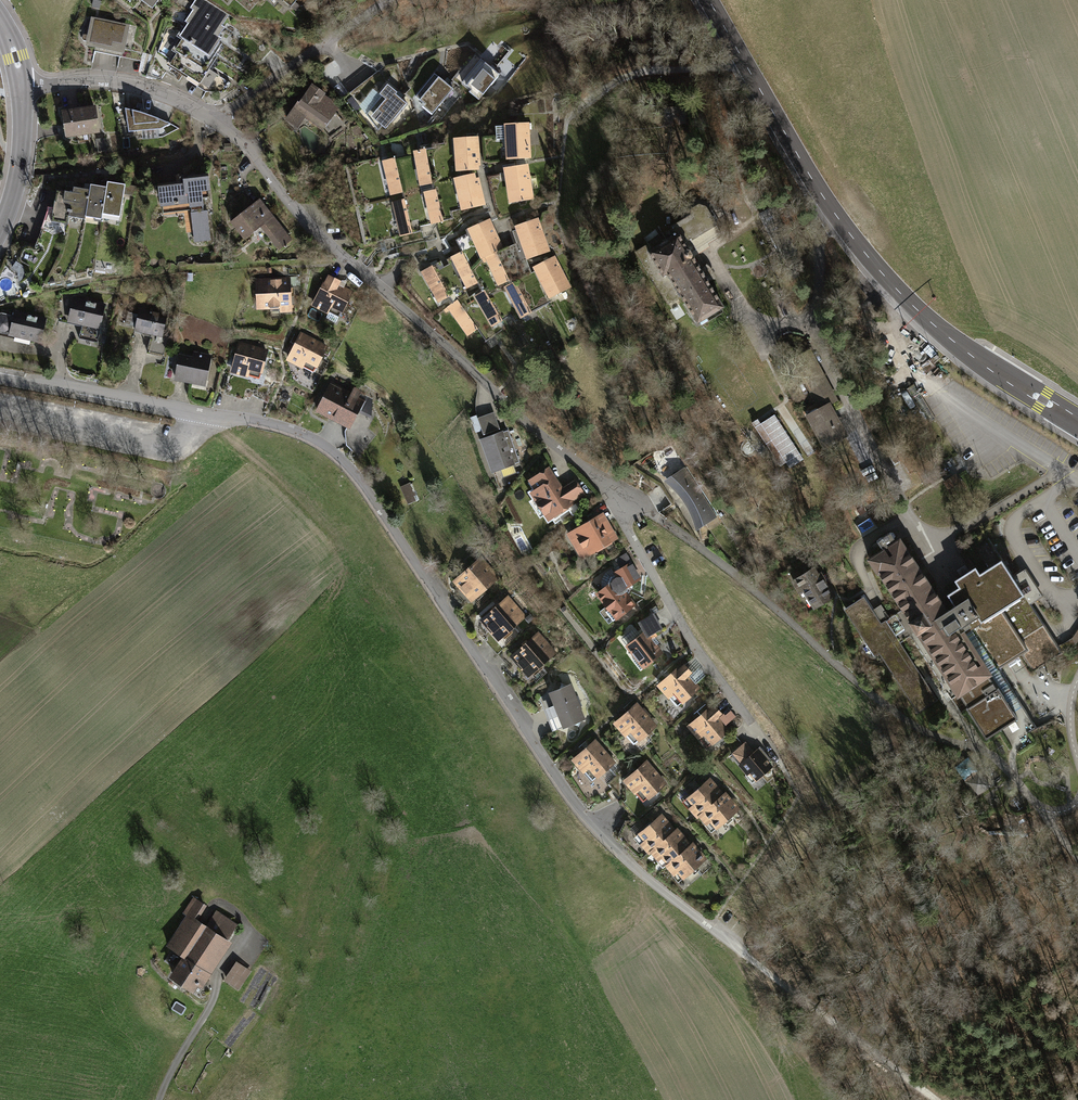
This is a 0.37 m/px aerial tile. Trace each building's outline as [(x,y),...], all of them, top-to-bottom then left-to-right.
[(186,21),(216,40),(224,27),(221,25),(228,14),(206,0),(196,0),(188,12),(191,13),(186,21)] [(125,26),(94,20),(90,42),(121,48),(125,26)] [(181,35),(183,37),(211,54),(219,41),(216,40),(186,21),(183,26),(186,27),(181,35)] [(171,63),(210,88),(226,89),(230,83),(206,68),(214,55),(211,54),(183,37),(178,46),(181,47),(171,63)] [(469,92),(479,100),(500,75),(481,59),(462,82),(471,90),(469,92)] [(453,89),(434,74),(415,97),(424,104),(422,107),(432,114),(453,89)] [(397,92),(387,85),(379,94),(381,96),(366,115),(378,131),(382,126),(385,129),(406,103),(395,94),(397,92)] [(323,93),(312,86),(296,110),(294,109),(287,119),(297,126),(304,115),(323,129),(335,111),(326,105),(328,102),(323,94),(323,93)] [(95,108),(63,113),(66,135),(98,131),(95,108)] [(129,109),(125,108),(128,132),(160,129),(171,124),(165,121),(161,119),(155,118),(148,115),(141,112),(135,111),(129,109)] [(527,123),(506,124),(506,126),(495,126),(496,140),(507,139),(508,159),(529,158),(529,153),(529,146),(528,146),(527,123)] [(476,137),(455,138),(457,171),(475,170),(475,166),(477,166),(479,164),(479,158),(478,158),(476,137)] [(105,139),(97,140),(101,151),(108,148),(105,139)] [(415,153),(410,155),(417,186),(440,182),(442,185),(445,184),(444,180),(450,179),(444,143),(435,144),(435,147),(431,148),(430,144),(420,145),(421,150),(415,151),(415,153)] [(417,186),(410,155),(384,160),(392,195),(407,191),(406,186),(410,185),(413,187),(417,186)] [(664,175),(661,163),(648,165),(650,177),(664,175)] [(526,165),(505,168),(511,203),(532,199),(528,179),(529,179),(528,172),(527,172),(526,165)] [(180,182),(160,184),(161,198),(166,198),(166,203),(174,202),(174,204),(176,204),(176,206),(177,206),(178,211),(191,210),(195,241),(202,240),(202,241),(210,240),(206,204),(202,204),(202,198),(209,197),(207,178),(195,179),(196,182),(191,183),(190,182),(189,180),(188,176),(188,175),(186,174),(181,174),(180,175),(179,177),(180,182)] [(470,175),(451,179),(456,210),(463,209),(463,210),(483,205),(478,185),(479,185),(478,180),(476,178),(472,180),(470,175)] [(441,188),(423,192),(424,197),(426,196),(433,224),(453,219),(451,212),(456,210),(451,179),(450,179),(444,180),(445,184),(442,185),(441,188)] [(107,182),(106,187),(102,214),(120,217),(125,184),(107,182)] [(90,184),(90,190),(85,216),(101,219),(102,214),(106,187),(90,184)] [(73,187),(72,192),(69,216),(85,219),(85,216),(90,190),(73,187)] [(53,210),(50,210),(46,221),(68,224),(69,216),(72,192),(56,190),(53,210)] [(409,198),(394,202),(402,236),(422,231),(417,209),(418,209),(417,203),(415,202),(413,202),(410,203),(409,198)] [(259,200),(231,222),(244,239),(260,226),(270,238),(281,229),(259,200)] [(680,295),(697,323),(723,307),(706,280),(714,278),(712,273),(709,269),(706,266),(701,271),(692,257),(693,257),(691,253),(722,234),(705,208),(699,205),(692,209),(692,215),(673,227),(677,235),(650,251),(647,245),(636,252),(667,303),(680,295)] [(518,229),(512,231),(514,236),(512,237),(514,244),(511,245),(518,262),(548,252),(540,230),(541,230),(539,223),(538,224),(536,219),(517,225),(518,229)] [(467,233),(465,234),(478,261),(482,257),(496,251),(502,248),(496,233),(495,233),(492,227),(488,220),(466,230),(467,233)] [(462,252),(446,259),(460,284),(465,282),(468,288),(487,278),(478,261),(465,234),(456,240),(462,252)] [(491,281),(497,291),(519,279),(520,278),(511,259),(509,253),(506,252),(503,254),(500,250),(496,252),(496,251),(482,257),(478,261),(487,278),(489,283),(491,281)] [(536,270),(529,274),(545,305),(553,301),(551,297),(569,288),(559,268),(560,268),(556,261),(555,261),(553,257),(534,266),(536,270)] [(446,271),(440,261),(423,271),(440,301),(458,291),(451,279),(452,278),(447,270),(446,271)] [(24,268),(16,263),(12,267),(18,271),(24,268)] [(529,274),(524,276),(526,281),(522,284),(519,279),(497,291),(511,315),(515,322),(527,315),(530,319),(537,315),(534,311),(545,305),(529,274)] [(328,280),(326,280),(313,304),(329,312),(326,318),(336,322),(351,292),(336,285),(338,281),(329,277),(328,280)] [(289,279),(256,281),(257,308),(290,306),(289,279)] [(469,298),(495,335),(507,327),(502,321),(511,315),(491,281),(489,283),(491,286),(470,298),(469,298)] [(495,335),(469,298),(464,301),(461,297),(443,310),(446,313),(451,309),(469,334),(477,329),(486,342),(495,335)] [(105,305),(73,298),(68,319),(82,322),(79,338),(97,343),(100,327),(100,326),(105,305)] [(167,313),(140,307),(134,329),(162,336),(167,313)] [(14,312),(13,317),(1,315),(0,315),(0,331),(41,341),(46,319),(14,312)] [(311,340),(301,334),(288,359),(304,367),(306,362),(315,367),(326,347),(316,342),(315,343),(311,341),(311,340)] [(151,335),(147,353),(166,357),(170,340),(151,335)] [(250,347),(239,344),(232,371),(249,375),(251,370),(261,373),(266,351),(255,348),(255,350),(250,349),(250,347)] [(808,416),(824,447),(845,436),(828,404),(836,400),(809,351),(794,359),(820,409),(808,416)] [(210,357),(199,355),(198,360),(180,356),(175,379),(192,382),(193,379),(205,381),(210,357)] [(940,359),(936,355),(930,360),(922,365),(925,371),(934,366),(933,364),(940,359)] [(362,400),(331,384),(317,411),(349,427),(362,400)] [(493,412),(478,418),(484,434),(499,428),(493,412)] [(774,415),(755,427),(780,466),(786,462),(789,468),(803,459),(774,415)] [(508,430),(481,440),(493,471),(519,462),(508,430)] [(716,516),(685,468),(668,479),(677,488),(685,497),(689,505),(694,514),(699,527),(716,516)] [(561,490),(548,470),(531,481),(537,490),(533,493),(549,518),(583,496),(574,482),(561,490)] [(955,476),(945,482),(954,496),(964,491),(955,476)] [(409,481),(398,486),(405,504),(417,500),(409,481)] [(598,518),(569,535),(582,557),(611,540),(598,518)] [(871,557),(869,559),(870,562),(871,561),(876,570),(878,573),(879,571),(903,608),(911,620),(908,622),(910,624),(911,624),(916,632),(915,632),(917,635),(919,633),(951,682),(950,683),(951,685),(957,693),(958,695),(960,694),(968,707),(967,708),(970,713),(986,738),(1005,725),(1006,726),(1018,719),(1027,734),(1037,728),(999,669),(1022,654),(1033,671),(1059,654),(1041,627),(1044,625),(1030,604),(1030,603),(1029,602),(1025,597),(1026,597),(1025,595),(1032,591),(1024,580),(1018,584),(1017,583),(1017,584),(1013,578),(1014,578),(1013,577),(1012,577),(1001,560),(980,574),(975,567),(955,581),(959,587),(947,595),(949,598),(940,604),(899,541),(889,547),(887,544),(895,540),(890,533),(882,538),(877,542),(883,551),(882,552),(881,551),(879,553),(872,558),(871,557)] [(632,566),(626,555),(617,560),(620,564),(614,567),(616,571),(615,573),(616,575),(611,578),(609,583),(609,584),(598,593),(605,602),(603,603),(606,607),(608,610),(606,612),(613,620),(617,618),(634,605),(624,592),(626,590),(628,585),(639,579),(638,577),(634,579),(628,568),(632,566)] [(497,577),(480,558),(455,581),(466,593),(469,591),(475,597),(497,577)] [(803,589),(814,609),(834,597),(826,582),(830,580),(826,574),(822,576),(820,573),(818,574),(814,568),(793,580),(799,592),(803,589)] [(918,713),(937,700),(900,642),(915,632),(916,632),(911,624),(910,624),(908,622),(911,620),(903,608),(881,623),(864,596),(844,609),(866,643),(866,642),(875,656),(879,653),(918,713)] [(524,617),(507,597),(482,620),(493,632),(496,630),(502,636),(524,617)] [(642,599),(637,603),(640,609),(646,606),(642,599)] [(653,614),(640,622),(645,631),(629,643),(629,648),(634,654),(633,661),(640,670),(643,667),(644,667),(662,654),(648,636),(661,628),(653,614)] [(554,653),(537,634),(512,656),(523,668),(526,666),(532,672),(554,653)] [(681,668),(679,667),(659,685),(671,698),(674,696),(681,703),(698,688),(687,676),(690,673),(684,666),(681,668)] [(570,685),(550,692),(555,705),(548,708),(552,717),(559,714),(564,727),(584,719),(579,707),(582,706),(577,696),(575,697),(570,685)] [(644,713),(636,705),(615,723),(627,736),(631,733),(637,741),(655,726),(647,717),(646,718),(643,714),(644,713)] [(711,709),(710,708),(689,726),(701,739),(704,737),(710,744),(728,729),(717,717),(721,714),(714,707),(711,709)] [(888,737),(898,751),(902,748),(893,734),(888,737)] [(602,750),(594,741),(574,759),(585,773),(589,769),(596,777),(613,762),(605,754),(604,755),(601,751),(602,750)] [(754,753),(745,743),(734,753),(738,758),(736,760),(748,774),(751,771),(757,779),(762,775),(769,764),(767,762),(771,759),(761,748),(758,751),(757,750),(754,753)] [(654,771),(646,762),(625,780),(637,794),(640,791),(647,799),(664,784),(657,775),(656,776),(652,772),(654,771)] [(989,785),(979,772),(966,782),(976,795),(989,785)] [(698,816),(700,815),(722,795),(709,779),(688,797),(694,804),(690,807),(698,816)] [(724,794),(722,795),(700,815),(707,823),(711,820),(717,827),(738,809),(724,794)] [(651,850),(674,831),(661,815),(640,833),(646,840),(642,843),(649,852),(651,850)] [(663,856),(669,863),(689,845),(676,830),(674,831),(651,850),(659,859),(663,856)] [(704,859),(691,844),(689,845),(669,863),(667,864),(674,873),(678,870),(684,877),(702,862),(704,859)] [(202,911),(194,906),(168,945),(185,957),(173,975),(192,988),(196,982),(201,986),(207,978),(201,974),(233,926),(214,914),(205,927),(195,921),(202,911)] [(248,972),(237,965),(227,980),(238,988),(248,972)]
